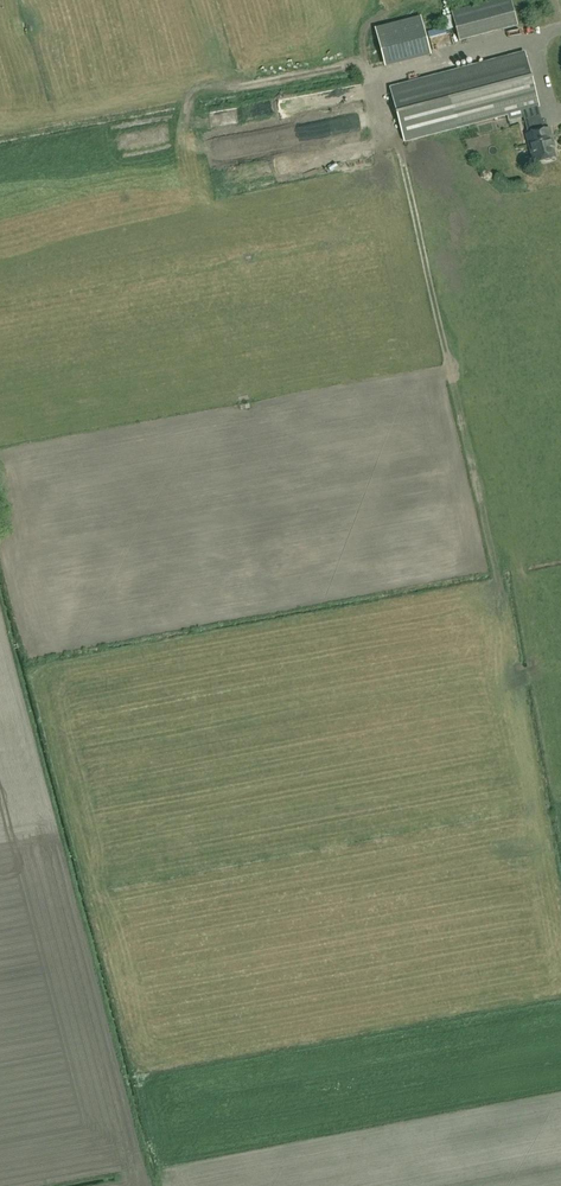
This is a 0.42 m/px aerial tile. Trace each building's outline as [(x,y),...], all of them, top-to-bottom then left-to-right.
[(458,42),(515,27),(508,0),(500,0),(450,13),(458,42)] [(420,15),(374,27),(382,56),(428,44),(420,15)] [(452,34),(450,27),(433,32),(435,39),(452,34)] [(537,108),(523,54),(441,76),(390,89),(404,143),(455,130),(537,108)] [(541,132),(537,119),(523,123),(527,136),(525,136),(530,153),(531,152),(535,164),(543,162),(544,163),(550,161),(551,160),(553,159),(549,143),(551,143),(548,130),(541,132)]
